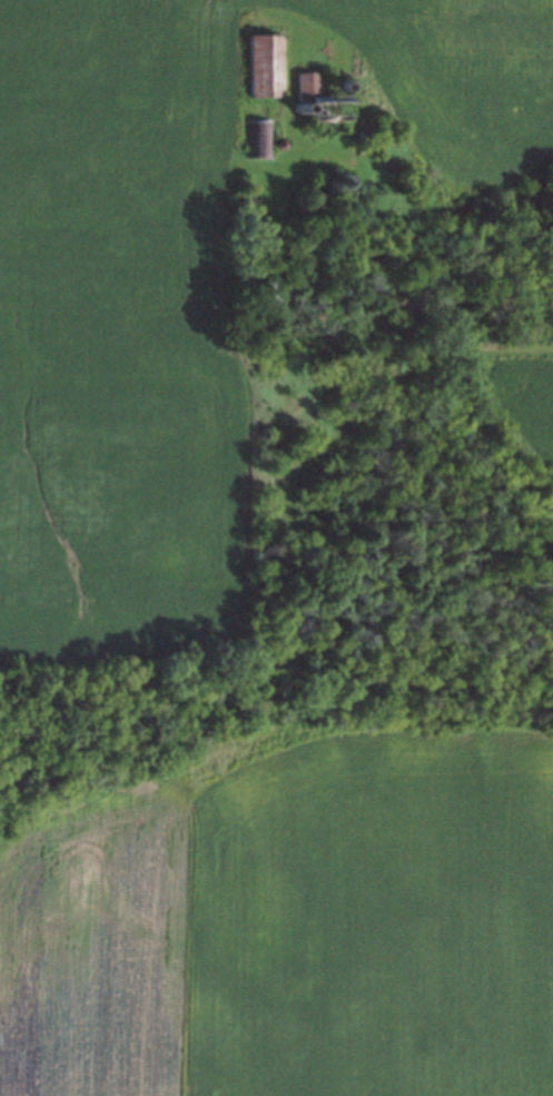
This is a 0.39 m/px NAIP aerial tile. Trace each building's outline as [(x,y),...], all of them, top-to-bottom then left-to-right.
[(245,98),(244,32),(275,31),(277,97),(245,98)] [(294,89),(295,71),(315,72),(314,90),(294,89)] [(309,119),(309,103),(346,105),(346,120),(309,119)] [(245,158),(244,117),(266,116),(267,157),(245,158)] [(377,146),(377,134),(395,134),(395,146),(377,146)] [(403,187),(402,170),(415,169),(416,186),(403,187)]
